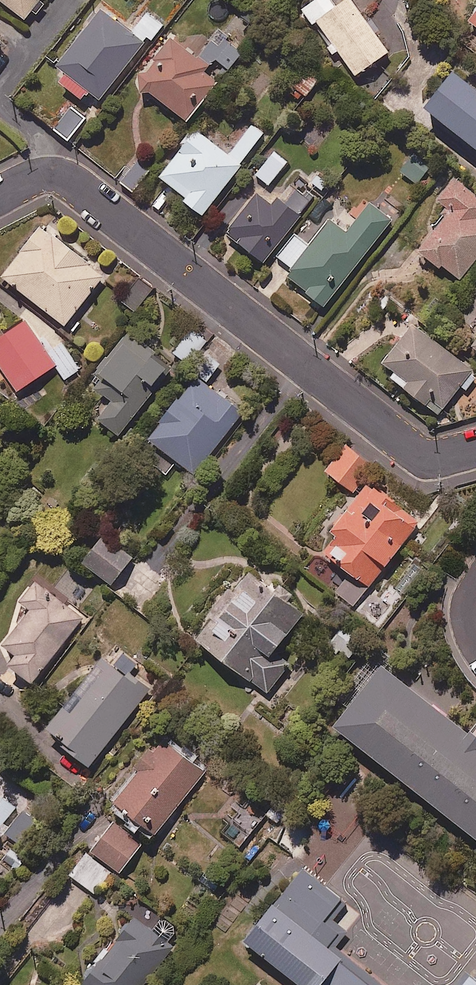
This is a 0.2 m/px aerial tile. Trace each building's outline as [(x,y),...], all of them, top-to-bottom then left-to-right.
[(44,0),(1,0),(28,21),(34,13),(40,17),(49,6),(43,1),(44,0)] [(332,0),(318,0),(306,9),(356,79),(391,54),(352,0),(350,0),(338,9),(332,0)] [(91,93),(102,101),(150,40),(153,43),(165,27),(149,15),(135,34),(104,10),(53,76),(85,101),(91,93)] [(220,47),(213,42),(200,59),(173,39),(139,85),(190,123),(220,84),(206,73),(216,60),(231,71),(244,53),(226,40),(220,47)] [(320,81),(304,68),(279,99),(295,112),(320,81)] [(457,74),(429,110),(475,147),(475,89),(457,74)] [(86,120),(71,108),(54,130),(70,142),(86,120)] [(265,135),(245,121),(239,129),(246,134),(231,156),(196,130),(161,179),(189,199),(186,203),(205,218),(265,135)] [(289,163),(275,152),(256,175),(270,186),(289,163)] [(431,167),(414,155),(402,172),(418,184),(431,167)] [(152,170),(140,161),(123,183),(134,192),(152,170)] [(455,180),(439,202),(451,211),(420,253),(462,284),(475,266),(475,195),(455,180)] [(316,198),(293,182),(283,196),(270,186),(263,195),(250,185),(227,216),(237,223),(227,235),(265,264),(316,198)] [(394,221),(372,204),(348,235),(332,222),(312,248),(296,236),(279,258),(286,264),(280,272),(327,307),(394,221)] [(106,277),(44,228),(5,278),(67,327),(106,277)] [(155,289),(141,278),(123,301),(137,312),(155,289)] [(0,327),(0,365),(19,393),(57,367),(66,380),(81,370),(63,344),(49,353),(28,321),(6,336),(0,327)] [(417,327),(387,365),(398,374),(393,380),(441,417),(464,388),(468,391),(475,380),(475,373),(417,327)] [(182,373),(127,330),(93,374),(98,378),(90,388),(110,404),(98,420),(120,437),(132,421),(137,425),(144,415),(142,414),(160,390),(165,394),(182,373)] [(209,341),(193,330),(176,356),(191,367),(209,341)] [(244,413),(198,378),(150,441),(196,476),(244,413)] [(375,467),(349,447),(328,473),(354,493),(375,467)] [(422,527),(370,485),(332,533),(339,538),(311,572),(357,609),(422,527)] [(135,560),(107,538),(86,566),(114,587),(135,560)] [(306,616),(252,575),(239,593),(231,587),(210,615),(217,620),(200,643),(268,695),(290,667),(276,656),(306,616)] [(84,620),(38,585),(23,604),(33,612),(6,648),(19,658),(12,667),(35,684),(84,620)] [(128,678),(105,660),(48,730),(92,765),(151,691),(131,675),(128,678)] [(376,662),(327,723),(475,840),(475,740),(376,662)] [(206,772),(163,740),(115,804),(159,836),(206,772)] [(16,807),(2,796),(0,798),(0,827),(16,807)] [(144,845),(116,824),(93,855),(121,876),(144,845)] [(111,873),(88,855),(71,876),(95,895),(111,873)] [(274,882),(241,927),(319,984),(412,984),(274,882)] [(137,919),(86,984),(147,984),(176,948),(168,942),(176,931),(164,922),(155,933),(137,919)]
